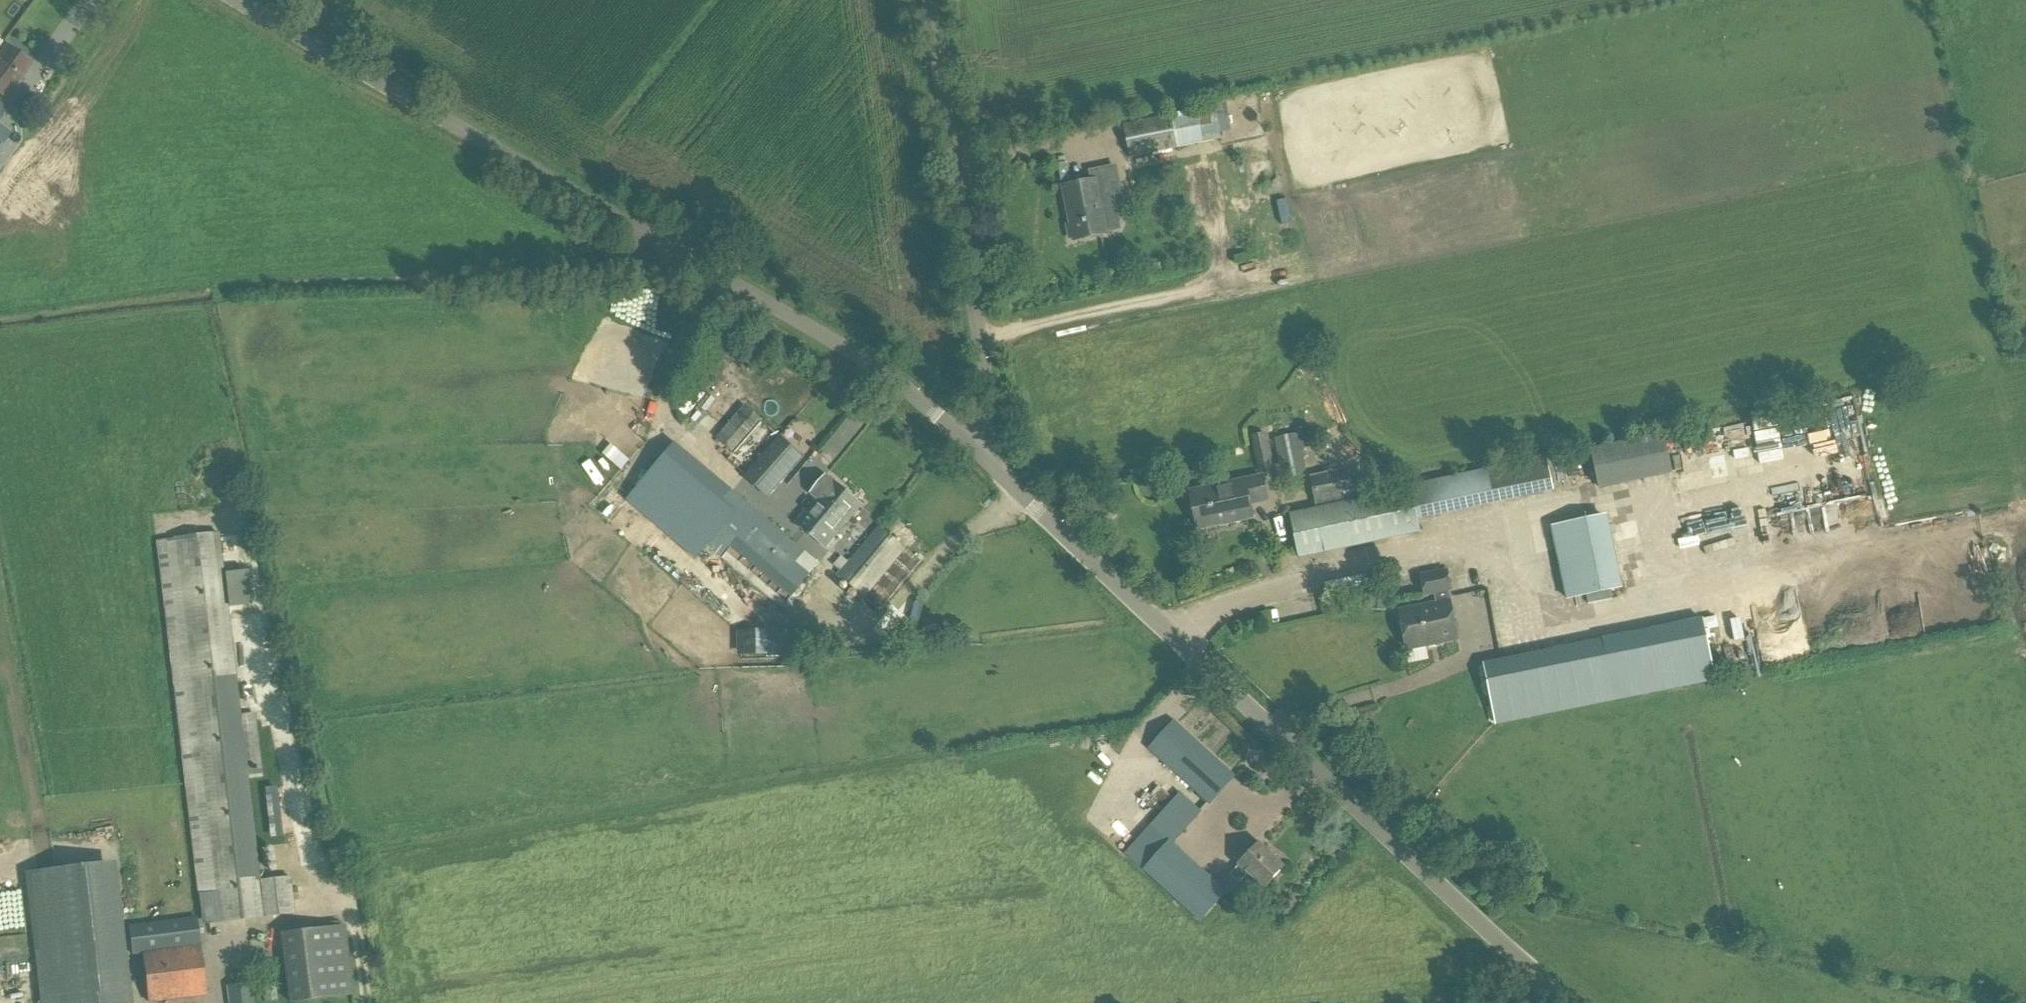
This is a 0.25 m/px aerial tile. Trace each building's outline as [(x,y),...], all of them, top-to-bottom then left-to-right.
[(0,58),(0,95),(6,99),(32,65),(9,47),(0,58)] [(1197,110),(1124,125),(1130,156),(1204,141),(1197,110)] [(11,133),(0,124),(0,147),(11,133)] [(1217,162),(1218,172),(1234,171),(1234,161),(1217,162)] [(1096,179),(1063,186),(1070,224),(1067,225),(1070,237),(1073,236),(1073,239),(1107,232),(1103,216),(1107,215),(1103,199),(1100,200),(1096,179)] [(1181,190),(1185,212),(1198,210),(1195,188),(1181,190)] [(734,453),(762,421),(743,405),(716,437),(734,453)] [(1252,457),(1265,455),(1258,420),(1245,422),(1252,457)] [(1297,430),(1268,437),(1277,475),(1306,468),(1297,430)] [(1662,430),(1587,445),(1595,486),(1670,471),(1662,430)] [(770,493),(802,456),(778,435),(743,475),(768,496),(770,493)] [(1771,436),(1733,435),(1732,454),(1771,455),(1771,436)] [(681,446),(659,469),(688,495),(708,471),(681,446)] [(1544,459),(1411,485),(1411,487),(1412,487),(1419,519),(1551,491),(1544,459)] [(656,467),(638,487),(782,609),(820,564),(708,471),(688,495),(659,469),(656,467)] [(1347,467),(1309,474),(1315,501),(1352,493),(1347,467)] [(819,494),(795,522),(826,548),(862,506),(827,475),(814,490),(819,494)] [(1262,475),(1191,491),(1199,528),(1253,516),(1250,503),(1267,499),(1262,475)] [(1412,487),(1411,487),(1290,512),(1300,559),(1421,532),(1419,519),(1412,487)] [(1790,530),(1824,525),(1822,514),(1865,507),(1862,490),(1741,509),(1744,531),(1789,524),(1790,530)] [(1583,520),(1552,527),(1567,598),(1599,591),(1583,520)] [(846,533),(829,552),(844,565),(837,574),(865,598),(888,571),(907,548),(881,525),(861,547),(846,533)] [(237,533),(157,541),(200,905),(217,904),(218,923),(295,914),(291,877),(262,880),(248,773),(262,773),(256,713),(241,715),(222,557),(240,556),(237,533)] [(1878,584),(1886,583),(1884,563),(1876,564),(1878,584)] [(1445,570),(1420,575),(1424,595),(1434,593),(1436,602),(1449,600),(1447,590),(1449,589),(1445,570)] [(1915,597),(1925,597),(1924,576),(1913,577),(1915,597)] [(1372,591),(1371,606),(1386,607),(1388,592),(1372,591)] [(1450,600),(1400,610),(1407,649),(1458,639),(1450,600)] [(1608,638),(1580,644),(1592,702),(1620,697),(1608,638)] [(1508,658),(1485,663),(1497,722),(1520,717),(1508,658)] [(1176,719),(1149,748),(1210,803),(1236,774),(1176,719)] [(1174,844),(1147,874),(1201,922),(1226,892),(1228,891),(1219,883),(1174,844)] [(1261,844),(1241,863),(1250,872),(1260,882),(1259,883),(1263,887),(1284,866),(1261,844)] [(25,871),(41,1002),(133,1002),(116,860),(25,871)] [(128,926),(132,955),(141,953),(148,1002),(149,1002),(207,996),(197,924),(196,918),(128,926)] [(279,936),(288,1002),(289,1002),(351,995),(343,927),(279,936)] [(226,984),(228,1002),(255,1002),(252,981),(226,984)]
